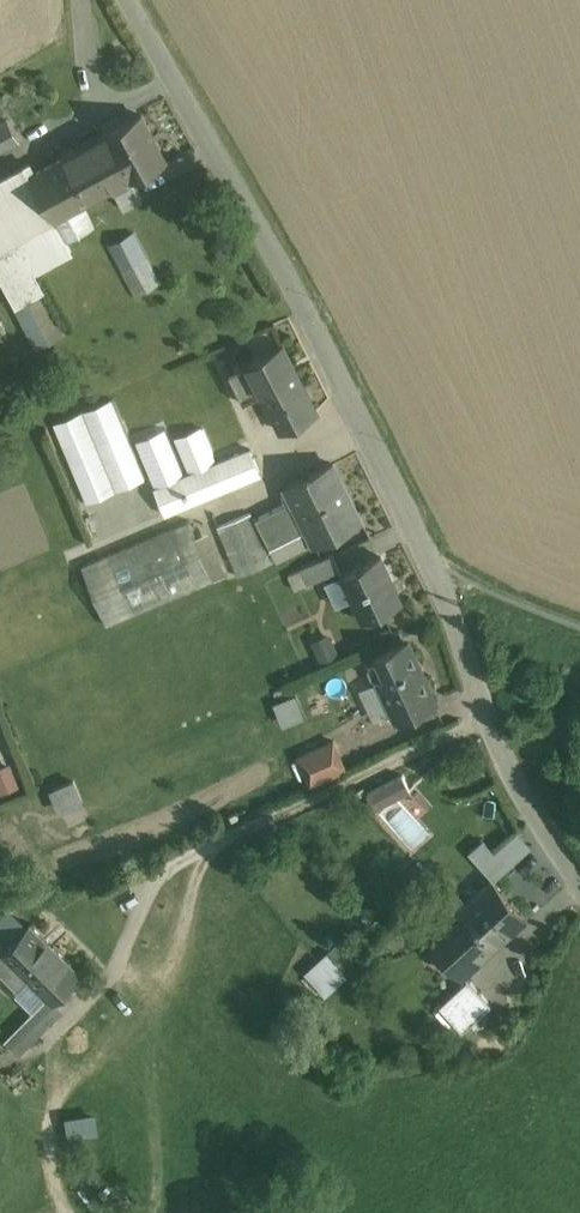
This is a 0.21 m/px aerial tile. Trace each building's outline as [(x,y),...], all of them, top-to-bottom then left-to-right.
[(166,159),(142,115),(107,134),(108,134),(76,151),(90,177),(110,167),(107,160),(119,154),(131,178),(132,178),(166,159)] [(0,124),(0,151),(18,142),(7,120),(0,124)] [(76,151),(34,174),(48,199),(90,177),(76,151)] [(0,224),(0,249),(21,238),(55,221),(86,204),(116,188),(133,180),(132,178),(131,178),(119,154),(107,160),(110,167),(90,177),(48,199),(0,224)] [(0,181),(0,224),(48,199),(34,174),(30,165),(0,181)] [(133,180),(116,188),(126,208),(143,199),(133,180)] [(55,221),(65,241),(97,225),(86,204),(55,221)] [(137,229),(109,243),(132,291),(161,278),(137,229)] [(21,238),(0,249),(0,279),(35,350),(69,332),(21,238)] [(283,345),(247,364),(263,394),(281,431),(311,415),(318,412),(283,345)] [(263,394),(247,364),(229,373),(244,403),(263,394)] [(186,475),(147,384),(117,397),(155,488),(179,478),(180,478),(186,475)] [(145,478),(113,399),(53,424),(85,502),(145,478)] [(218,462),(202,426),(173,438),(189,474),(218,462)] [(251,449),(218,462),(228,488),(261,475),(251,449)] [(186,475),(180,478),(179,478),(155,488),(166,514),(228,488),(218,462),(189,474),(186,475)] [(293,500),(314,543),(362,520),(334,464),(286,487),(293,500)] [(293,500),(256,519),(277,562),(314,543),(293,500)] [(251,513),(218,526),(239,576),(271,563),(251,513)] [(190,520),(81,565),(107,625),(215,580),(190,520)] [(333,554),(302,568),(309,584),(341,570),(333,554)] [(381,557),(342,575),(363,620),(402,602),(392,581),(391,582),(380,559),(382,558),(381,557)] [(434,697),(409,642),(370,660),(371,662),(368,668),(372,677),(379,679),(395,715),(434,697)] [(287,724),(309,716),(299,692),(278,701),(287,724)] [(334,741),(316,749),(299,757),(311,784),(317,782),(346,769),(334,741)] [(0,760),(0,791),(21,784),(11,756),(0,760)] [(55,785),(63,809),(89,801),(81,777),(55,785)] [(522,828),(498,847),(489,836),(473,848),(495,876),(535,845),(522,828)] [(464,904),(429,935),(465,975),(528,918),(493,878),(464,904)] [(82,973),(31,922),(7,945),(1,951),(29,978),(48,996),(53,1002),(64,991),(82,973)] [(0,938),(0,970),(19,988),(29,978),(1,951),(7,945),(0,938)] [(333,947),(306,971),(325,993),(354,967),(365,957),(355,945),(342,957),(333,947)] [(469,978),(440,1004),(463,1029),(492,1003),(469,978)] [(48,996),(5,1040),(19,1054),(73,1000),(64,991),(53,1002),(48,996)] [(71,1113),(71,1133),(101,1132),(100,1112),(71,1113)]
